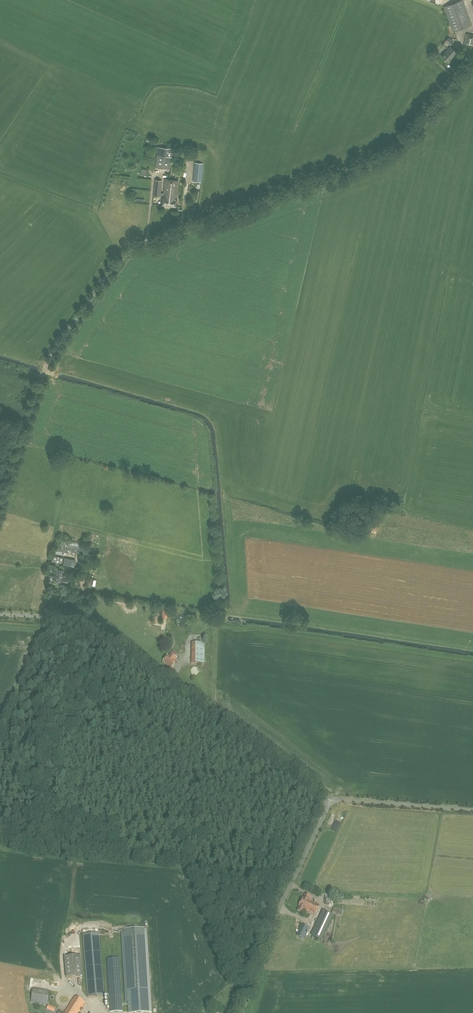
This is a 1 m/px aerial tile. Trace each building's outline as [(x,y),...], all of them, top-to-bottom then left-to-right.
[(444,6),(453,32),(472,25),(462,0),(461,0),(444,6)] [(466,33),(464,44),(472,46),(472,35),(466,33)] [(454,42),(449,37),(446,41),(450,46),(454,42)] [(442,56),(448,62),(452,57),(456,52),(451,46),(442,56)] [(173,148),(158,147),(157,155),(164,156),(164,161),(171,162),(173,148)] [(204,154),(196,153),(193,181),(201,182),(204,154)] [(164,156),(157,155),(155,167),(170,169),(171,162),(164,161),(164,156)] [(180,158),(175,157),(173,161),(175,166),(179,166),(181,162),(180,158)] [(165,178),(164,193),(161,192),(161,196),(163,196),(163,197),(162,205),(177,206),(177,198),(178,180),(165,178)] [(88,554),(89,548),(81,547),(82,543),(67,540),(68,539),(58,537),(57,542),(56,542),(55,548),(88,554)] [(52,562),(62,564),(63,557),(54,556),(52,562)] [(73,566),(75,559),(64,557),(63,564),(73,566)] [(53,580),(62,582),(67,583),(68,578),(62,577),(63,570),(55,568),(53,580)] [(205,663),(205,643),(205,638),(197,638),(197,643),(192,643),(192,663),(205,663)] [(177,661),(174,659),(176,657),(171,653),(169,656),(168,655),(163,662),(172,668),(177,661)] [(305,914),(306,910),(316,914),(320,905),(309,900),(311,897),(305,894),(303,898),(299,906),(299,907),(298,910),(305,914)] [(332,914),(342,916),(343,911),(333,908),(332,914)] [(333,915),(323,910),(311,935),(322,940),(333,915)] [(310,928),(302,924),(296,936),(304,939),(310,928)] [(129,1012),(149,1012),(144,928),(124,929),(129,1012)] [(99,932),(82,934),(88,997),(104,996),(99,932)] [(81,955),(64,957),(66,977),(83,976),(81,955)] [(120,958),(107,958),(110,1012),(123,1011),(120,958)] [(47,1007),(50,992),(34,988),(31,1003),(47,1007)] [(75,996),(65,1012),(78,1012),(80,1011),(81,1012),(82,1011),(84,1008),(84,1007),(86,1003),(75,996)]
